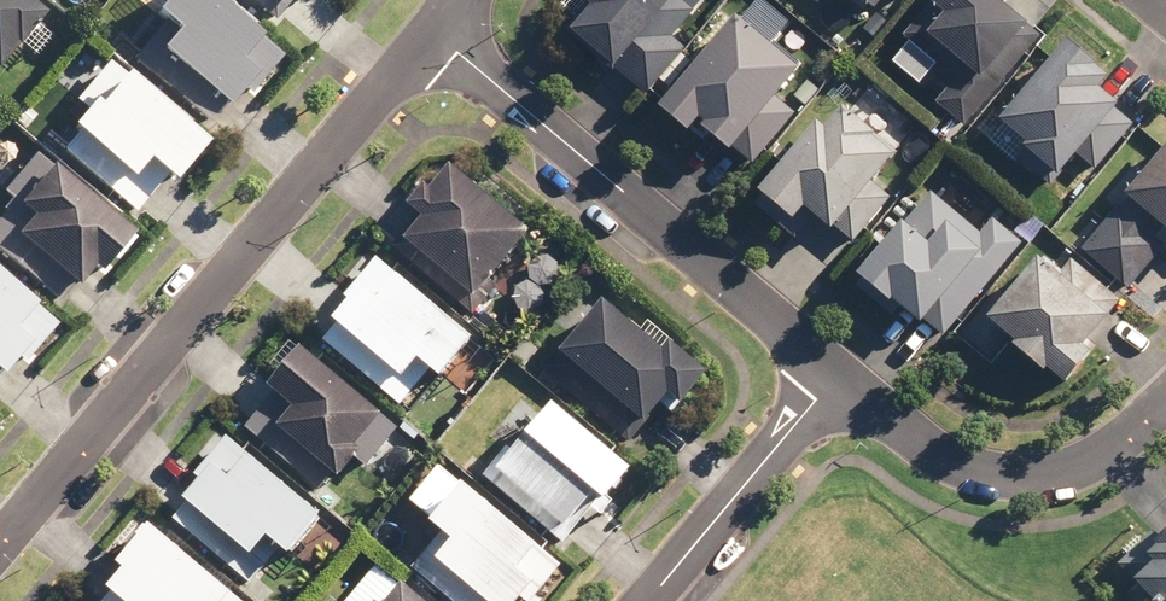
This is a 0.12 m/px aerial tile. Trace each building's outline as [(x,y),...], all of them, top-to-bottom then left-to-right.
[(12,48),(34,66),(56,38),(13,5),(17,0),(0,0),(0,63),(12,48)] [(201,0),(160,0),(143,23),(153,31),(129,62),(213,126),(248,80),(232,68),(253,40),(201,0)] [(274,23),(292,0),(245,0),(274,23)] [(678,1),(694,15),(707,0),(564,0),(557,9),(575,25),(565,38),(611,76),(616,70),(646,96),(687,48),(659,24),(678,1)] [(863,15),(876,0),(846,0),(863,15)] [(902,41),(909,47),(892,68),(918,89),(927,77),(947,93),(934,109),(960,130),(991,91),(981,83),(1023,31),(988,2),(989,0),(936,0),(902,41)] [(790,28),(759,1),(653,117),(681,143),(696,127),(701,131),(695,137),(721,161),(796,79),(790,74),(798,65),(775,44),(790,28)] [(1046,187),(1112,111),(1094,95),(1103,85),(1063,51),(994,131),(1021,154),(1016,160),(1046,187)] [(121,86),(99,67),(69,101),(78,109),(55,136),(65,145),(57,154),(128,215),(158,179),(168,187),(195,156),(118,89),(121,86)] [(871,139),(841,112),(819,135),(812,129),(751,196),(756,201),(751,208),(791,244),(802,233),(793,225),(801,216),(827,240),(894,166),(868,142),(871,139)] [(10,141),(0,152),(0,191),(10,199),(0,210),(0,266),(51,311),(82,275),(90,282),(125,243),(10,141)] [(1071,251),(1127,294),(1164,245),(1165,247),(1165,148),(1104,228),(1094,220),(1071,251)] [(530,239),(445,171),(423,199),(415,193),(402,209),(416,220),(393,248),(472,311),(530,239)] [(979,238),(930,194),(850,284),(890,320),(895,314),(916,332),(979,262),(995,276),(1021,248),(993,222),(979,238)] [(404,286),(361,255),(344,278),(355,285),(347,296),(337,289),(312,323),(331,337),(321,352),(402,412),(425,380),(439,390),(471,346),(399,292),(404,286)] [(1056,277),(1037,260),(1005,297),(992,286),(953,333),(991,365),(1003,352),(1037,380),(1042,374),(1062,391),(1088,359),(1080,352),(1120,304),(1106,293),(1111,287),(1073,256),(1056,277)] [(21,348),(31,356),(49,333),(0,295),(0,375),(21,348)] [(603,303),(542,370),(629,450),(663,413),(672,422),(706,385),(666,349),(660,355),(603,303)] [(381,418),(287,346),(271,366),(280,373),(262,396),(266,399),(241,431),(321,492),(329,481),(335,486),(360,453),(356,450),(381,418)] [(507,447),(481,478),(563,546),(591,511),(603,521),(634,482),(551,413),(544,421),(521,403),(494,436),(507,447)] [(322,516),(210,435),(199,449),(206,454),(190,476),(202,485),(169,529),(250,588),(273,557),(285,566),(322,516)] [(455,486),(419,531),(431,540),(404,573),(439,600),(538,600),(562,571),(455,486)] [(143,525),(114,559),(127,569),(101,600),(236,600),(143,525)] [(1148,546),(1139,537),(1109,569),(1143,600),(1165,600),(1165,526),(1148,546)] [(400,582),(385,600),(423,600),(400,582)]
